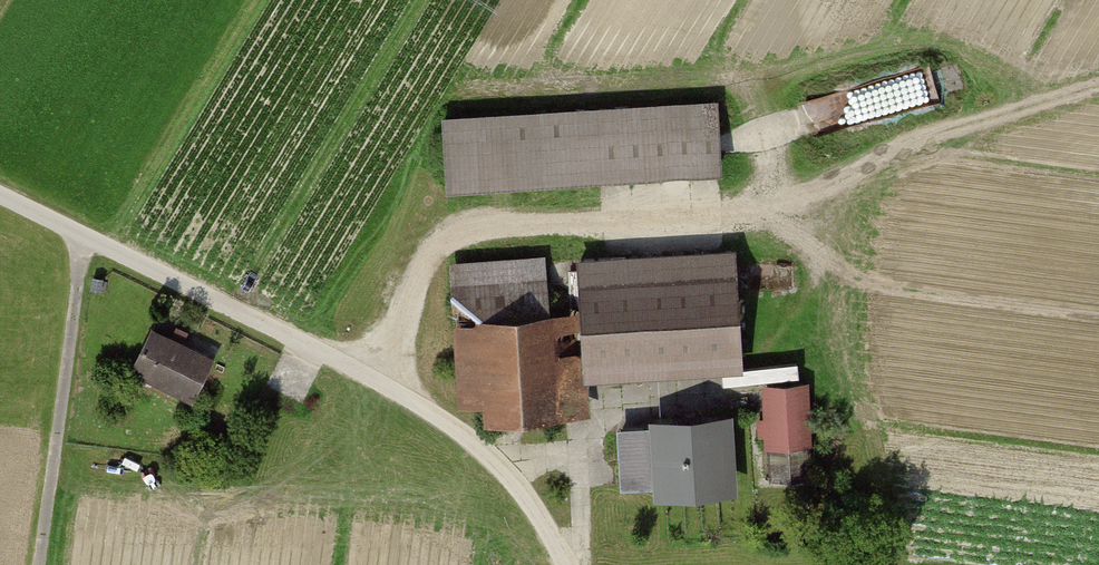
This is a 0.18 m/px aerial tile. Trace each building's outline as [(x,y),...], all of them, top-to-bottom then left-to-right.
[(713,94),(442,106),(445,177),(716,165),(713,94)] [(739,360),(730,242),(580,252),(583,299),(588,371),(739,360)] [(472,307),(547,302),(544,244),(447,250),(450,291),(472,307)] [(588,371),(583,299),(547,302),(472,307),(452,309),(457,382),(478,381),(480,408),(590,400),(588,371)] [(213,345),(148,312),(125,358),(190,391),(213,345)] [(810,374),(764,376),(767,439),(812,437),(810,374)] [(734,485),(731,404),(646,407),(646,417),(613,418),(615,479),(649,477),(649,489),(734,485)]
